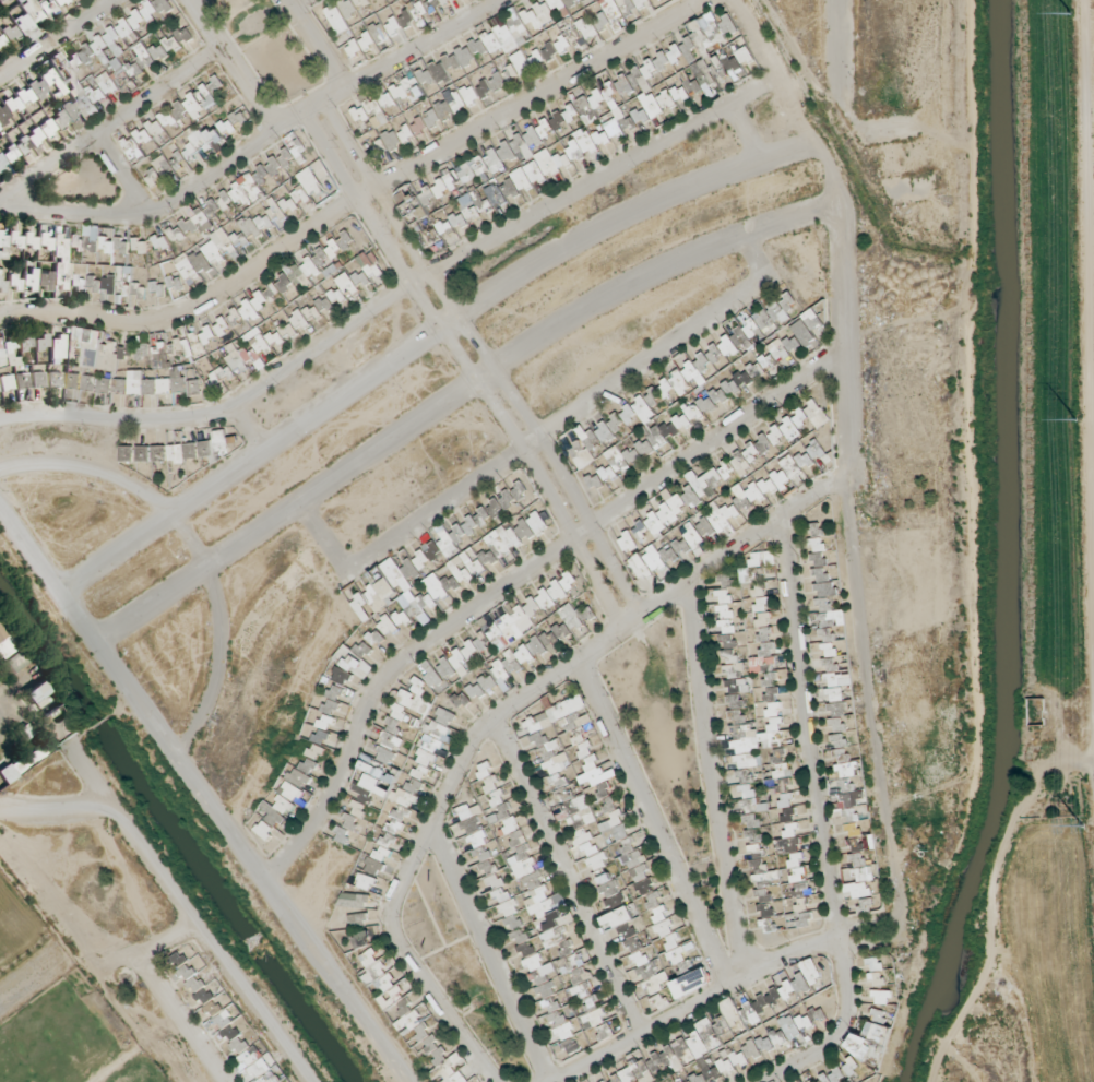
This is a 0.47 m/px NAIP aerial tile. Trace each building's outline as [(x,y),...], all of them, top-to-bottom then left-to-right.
[(507,53),(504,44),(516,40),(516,41),(557,27),(549,5),(514,17),(517,24),(480,38),(482,43),(469,48),(471,53),(424,70),(428,82),(507,53)] [(348,31),(337,8),(327,13),(338,36),(348,31)] [(416,221),(419,221),(558,141),(615,118),(617,123),(606,126),(610,138),(622,139),(619,124),(624,121),(638,122),(676,112),(672,94),(680,89),(676,74),(727,45),(721,25),(699,23),(693,26),(692,38),(549,119),(548,131),(530,130),(456,172),(460,187),(439,185),(411,201),(416,221)] [(720,51),(729,85),(753,78),(744,44),(720,51)] [(394,127),(405,153),(452,132),(447,121),(469,111),(471,117),(526,92),(517,70),(528,65),(523,55),(511,60),(516,71),(394,127)] [(720,94),(704,62),(691,68),(707,100),(720,94)] [(395,105),(425,100),(422,81),(392,86),(395,105)] [(394,138),(385,114),(354,126),(360,140),(380,133),(383,142),(394,138)] [(372,150),(377,152),(380,143),(374,142),(372,150)] [(520,194),(545,181),(536,163),(510,176),(520,194)] [(297,179),(313,203),(326,195),(309,171),(297,179)] [(222,208),(244,215),(251,195),(228,188),(222,208)] [(328,283),(323,274),(330,270),(332,274),(334,273),(338,279),(336,280),(345,298),(356,292),(341,265),(353,259),(344,243),(274,282),(287,306),(328,283)] [(462,559),(474,577),(483,572),(471,554),(462,559)] [(570,576),(535,599),(545,615),(580,592),(570,576)] [(354,603),(360,613),(370,607),(375,615),(401,598),(389,580),(354,603)] [(366,956),(371,967),(379,964),(374,953),(366,956)] [(676,1076),(696,1062),(682,1042),(662,1055),(676,1076)] [(620,1081),(654,1081),(657,1080),(642,1062),(620,1081)]
